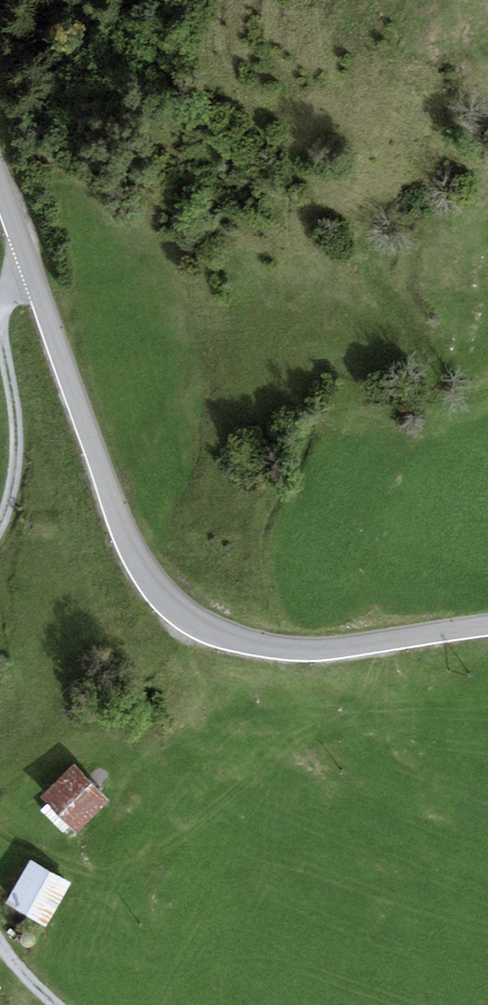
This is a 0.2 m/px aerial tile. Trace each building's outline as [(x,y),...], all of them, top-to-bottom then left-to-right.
[(108,802),(78,771),(48,800),(79,831),(108,802)] [(71,884),(33,863),(10,905),(48,926),(71,884)] [(26,946),(28,947),(31,948),(34,947),(36,946),(38,944),(39,941),(39,938),(38,936),(36,934),(33,932),(31,932),(28,932),(26,933),(24,935),(23,937),(23,940),(23,942),(24,944),(26,946)]
